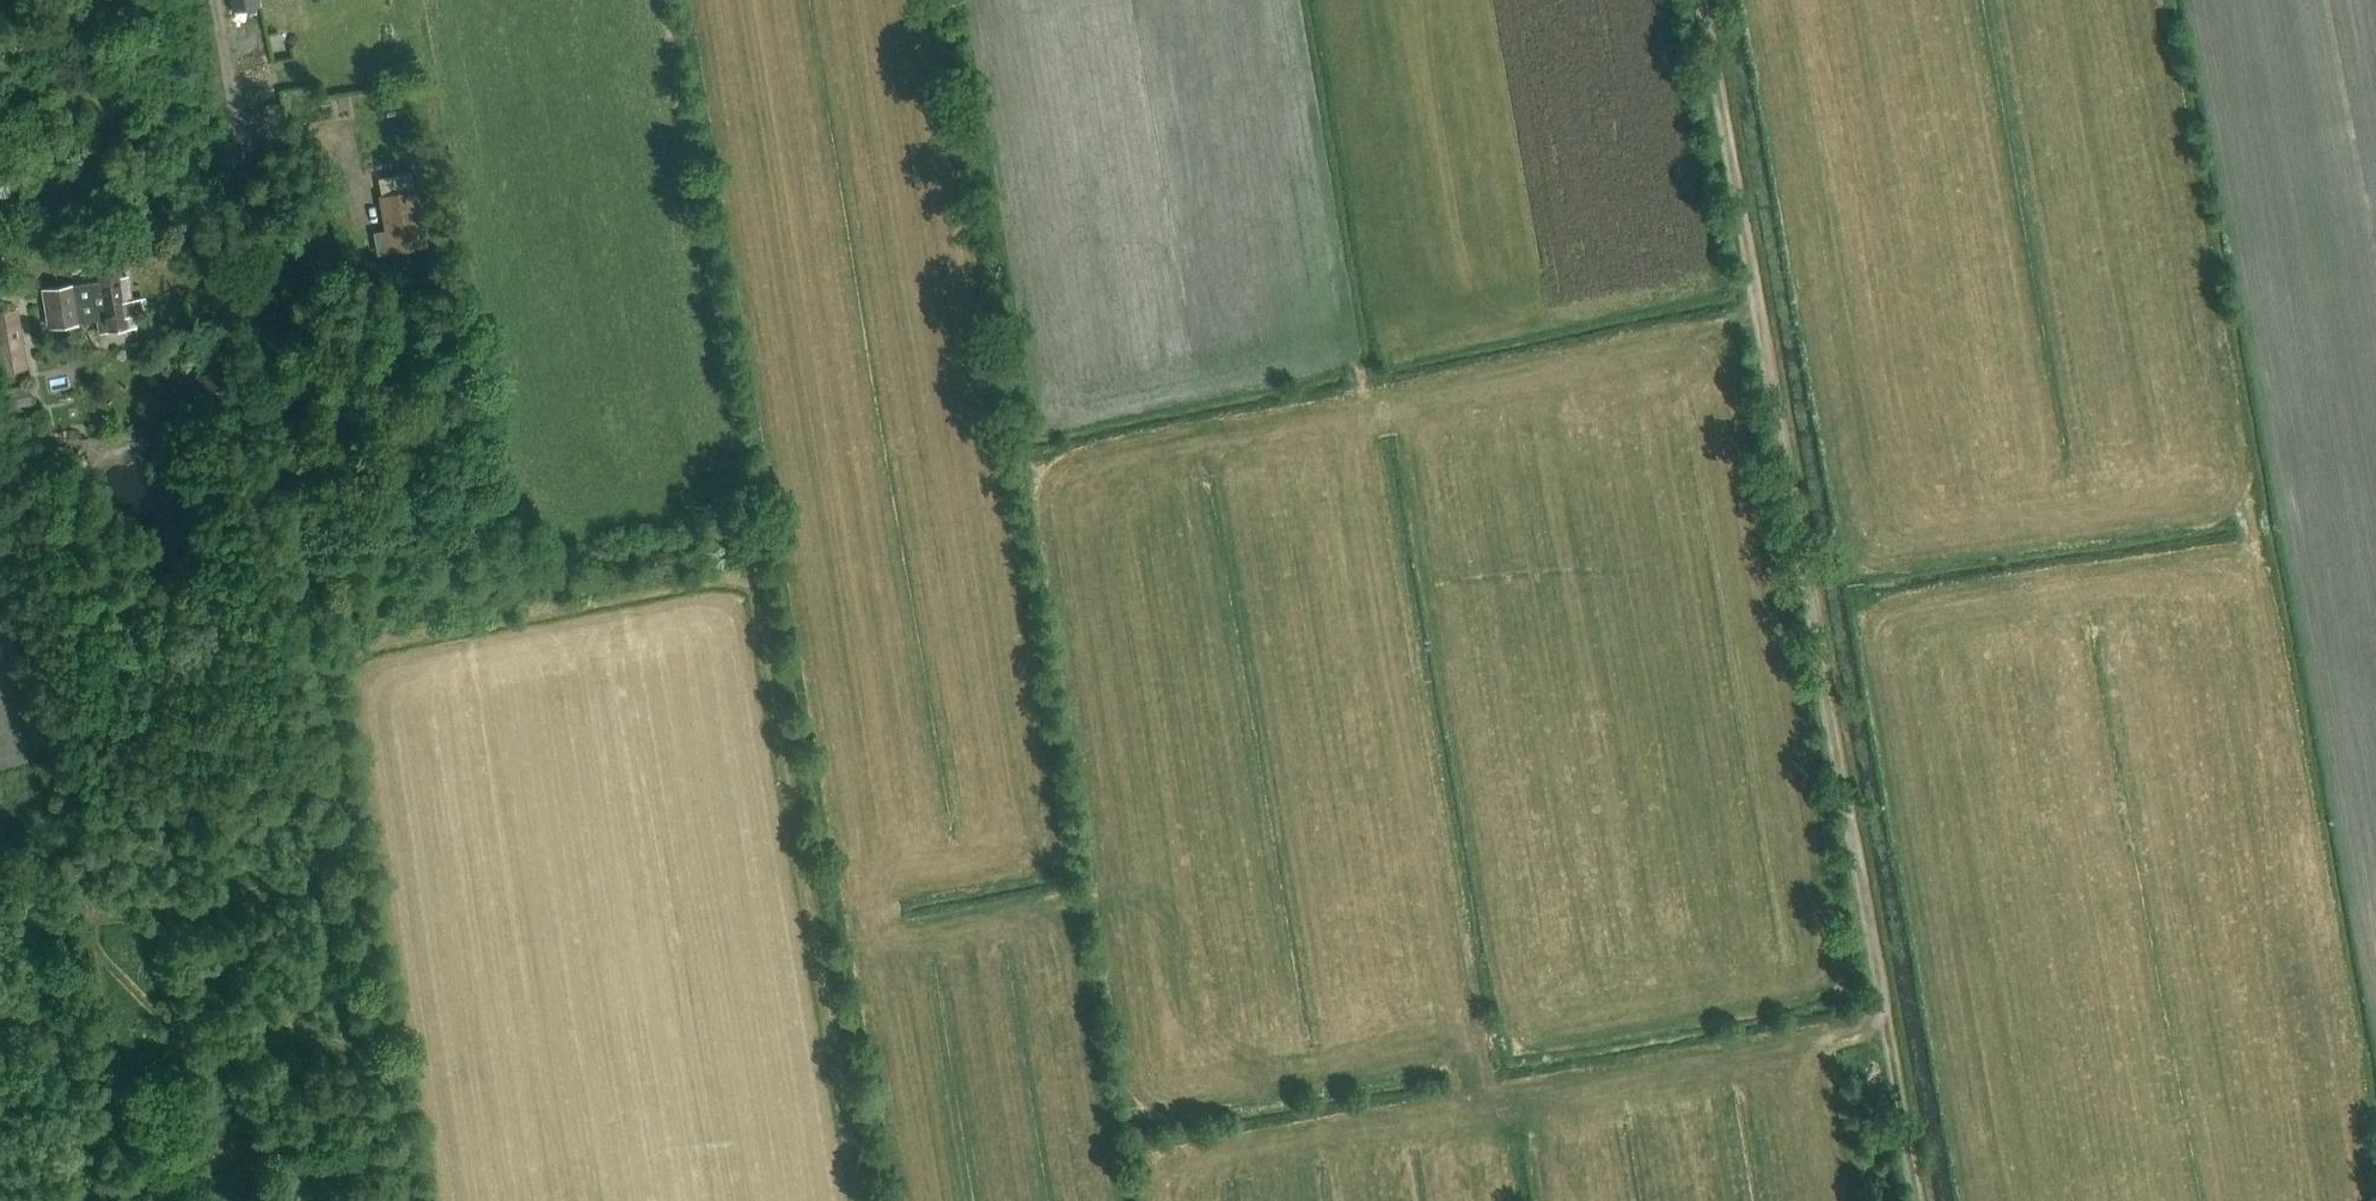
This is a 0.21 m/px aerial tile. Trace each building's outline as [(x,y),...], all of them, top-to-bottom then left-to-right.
[(260,0),(230,0),(232,11),(261,5),(260,0)] [(13,170),(25,167),(23,158),(11,161),(13,170)] [(379,195),(389,253),(428,246),(418,188),(379,195)] [(144,299),(132,300),(128,275),(119,276),(117,260),(98,263),(100,280),(42,289),(48,327),(79,323),(79,322),(98,319),(100,332),(136,327),(134,313),(146,311),(144,299)] [(28,367),(18,308),(0,311),(0,372),(28,367)] [(240,397),(234,367),(191,375),(197,405),(240,397)] [(28,383),(9,386),(12,406),(32,403),(28,383)]
